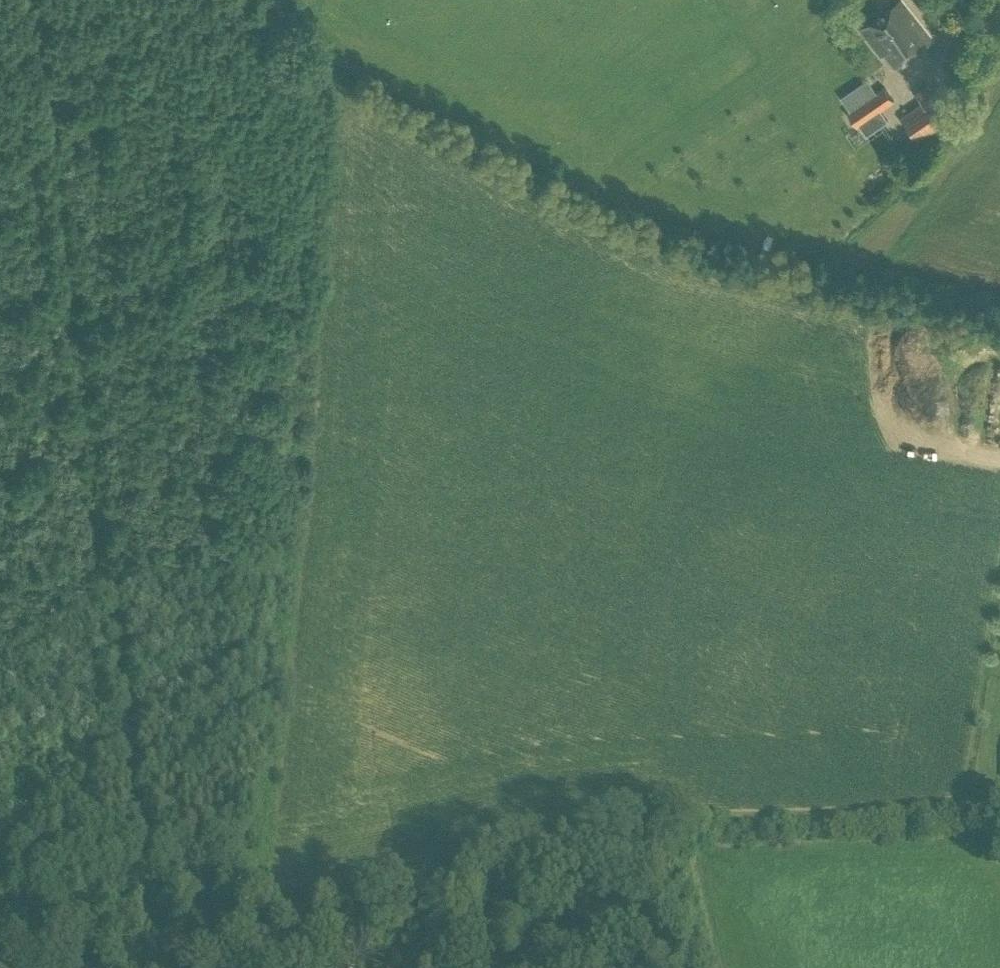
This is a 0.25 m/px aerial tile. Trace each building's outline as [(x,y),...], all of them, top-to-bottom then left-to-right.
[(897,68),(931,42),(900,1),(862,30),(882,57),(886,54),(897,68)] [(943,134),(959,122),(929,82),(915,93),(921,101),(902,116),(920,141),(938,127),(943,134)] [(881,110),(894,101),(884,86),(847,111),(858,126),(860,125),(867,135),(888,120),(881,110)]
